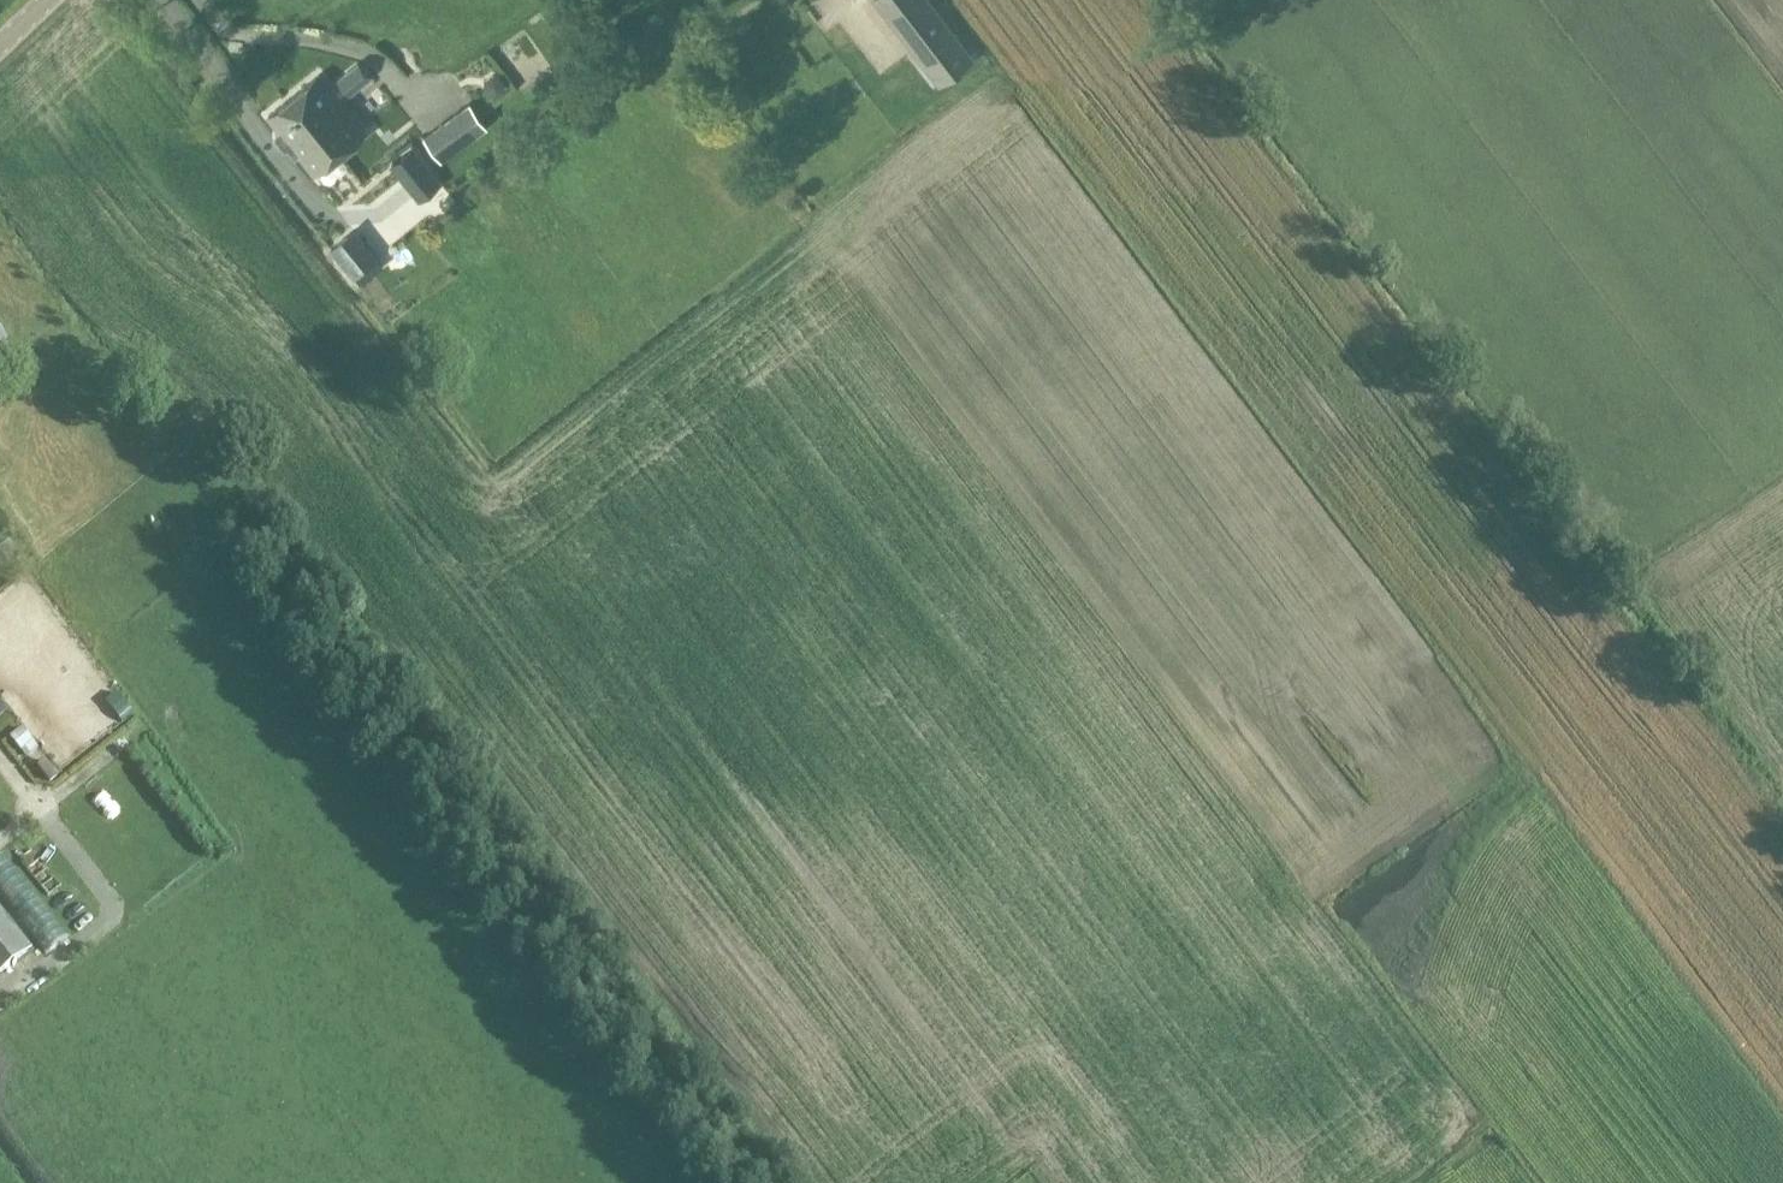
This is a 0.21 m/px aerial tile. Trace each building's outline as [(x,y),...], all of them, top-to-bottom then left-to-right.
[(945,24),(926,0),(877,0),(895,24),(916,8),(934,32),(945,24)] [(948,77),(972,59),(945,24),(934,32),(914,48),(928,66),(935,60),(948,77)] [(358,62),(340,78),(351,90),(369,74),(358,62)] [(491,74),(484,80),(483,88),(488,95),(497,96),(503,91),(504,82),(499,75),(491,74)] [(314,121),(341,153),(366,133),(319,75),(286,102),(307,127),(314,121)] [(307,127),(286,102),(269,116),(315,174),(341,153),(314,121),(307,127)] [(471,103),(424,136),(441,161),(488,127),(471,103)] [(442,183),(427,165),(405,182),(420,200),(442,183)] [(378,258),(355,228),(330,247),(353,277),(378,258)] [(15,736),(22,753),(35,747),(28,730),(15,736)] [(39,857),(55,895),(49,898),(61,925),(91,912),(80,886),(76,888),(59,848),(39,857)] [(0,853),(0,881),(9,879),(11,893),(26,890),(19,850),(0,853)] [(29,951),(0,914),(0,974),(29,951)]
